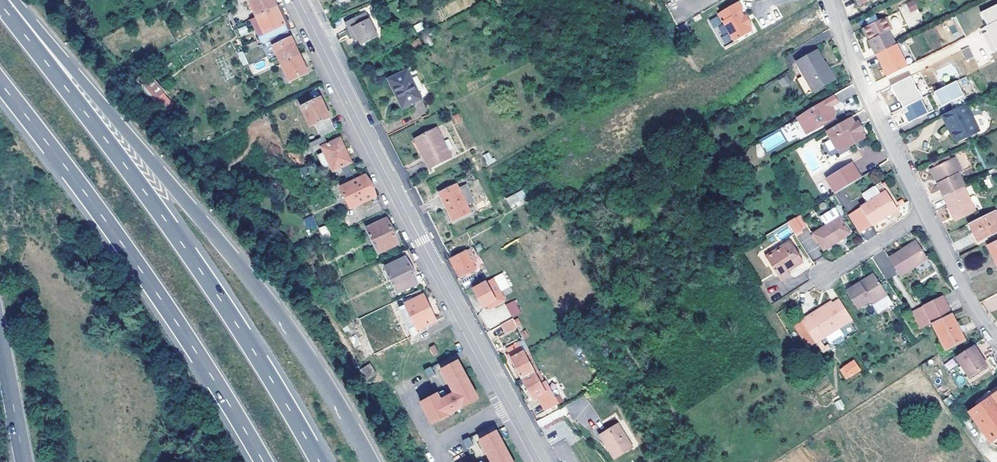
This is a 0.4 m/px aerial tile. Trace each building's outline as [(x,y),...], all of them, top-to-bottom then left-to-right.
[(275,7),(272,0),(247,0),(255,17),(275,7)] [(906,3),(910,11),(917,8),(913,0),(912,0),(906,3)] [(722,20),(736,11),(735,10),(738,9),(733,1),(716,11),(722,20)] [(980,11),(986,26),(981,28),(990,51),(996,48),(996,4),(980,11)] [(275,7),(287,31),(291,29),(280,5),(275,7)] [(266,41),(287,31),(275,7),(255,17),(266,41)] [(744,24),(738,15),(736,11),(722,20),(719,22),(731,40),(748,30),(744,24)] [(747,23),(741,14),(738,15),(744,24),(747,23)] [(358,46),(376,36),(367,18),(362,21),(360,15),(343,24),(351,40),(354,38),(358,46)] [(895,44),(891,35),(888,30),(890,29),(884,16),(861,28),(865,35),(868,34),(870,38),(867,40),(870,45),(874,54),(895,44)] [(414,25),(417,32),(424,28),(421,22),(414,25)] [(238,28),(240,36),(249,33),(246,26),(238,28)] [(274,50),(291,42),(287,31),(266,41),(262,42),(265,50),(272,47),(274,50)] [(280,63),(298,55),(291,42),(274,50),(280,63)] [(965,60),(973,57),(969,46),(961,50),(965,60)] [(829,80),(819,63),(822,61),(815,47),(793,60),(800,73),(794,77),(804,94),(829,80)] [(302,64),(298,55),(280,63),(288,82),(306,73),(302,64)] [(819,63),(829,80),(834,76),(824,59),(822,61),(819,63)] [(387,80),(402,109),(420,100),(405,70),(387,80)] [(784,74),(776,79),(780,86),(788,81),(784,74)] [(162,112),(173,104),(153,75),(142,83),(162,112)] [(955,80),(933,92),(940,106),(949,101),(953,109),(964,103),(966,102),(955,80)] [(309,89),(314,100),(319,98),(320,98),(314,87),(309,89)] [(830,115),(826,107),(829,106),(836,102),(832,94),(794,115),(803,133),(831,117),(830,115)] [(333,129),(319,98),(314,100),(300,106),(308,126),(313,124),(319,136),(321,135),(333,129)] [(919,98),(902,107),(904,112),(902,113),(906,123),(927,113),(919,98)] [(953,109),(941,115),(947,128),(949,126),(952,131),(950,134),(953,139),(957,141),(978,131),(964,103),(953,109)] [(841,150),(861,138),(858,133),(860,132),(855,122),(851,125),(848,117),(824,131),(828,138),(833,147),(841,150)] [(789,141),(799,134),(791,122),(781,130),(789,141)] [(449,158),(434,128),(412,139),(419,152),(420,155),(427,169),(449,158)] [(760,140),(766,152),(786,141),(780,129),(760,140)] [(321,136),(305,143),(309,150),(314,147),(319,144),(324,142),(321,136)] [(320,146),(331,169),(337,166),(340,172),(342,178),(353,173),(336,138),(320,146)] [(819,143),(827,157),(836,153),(833,147),(828,138),(819,143)] [(419,152),(412,139),(409,141),(417,157),(420,155),(419,152)] [(314,147),(328,178),(340,172),(337,166),(331,169),(320,146),(319,144),(314,147)] [(483,155),(486,165),(494,162),(490,152),(483,155)] [(964,186),(957,173),(960,171),(953,156),(934,166),(940,181),(937,182),(943,196),(962,187),(964,186)] [(834,193),(862,177),(852,161),(825,177),(834,193)] [(940,181),(934,166),(930,168),(937,182),(940,181)] [(369,188),(360,170),(353,173),(342,178),(335,181),(347,206),(372,194),(369,188)] [(871,198),(883,191),(877,182),(866,189),(871,198)] [(437,194),(452,221),(469,212),(463,199),(467,197),(462,189),(458,190),(455,185),(437,194)] [(953,220),(974,210),(962,187),(943,196),(942,196),(953,220)] [(513,189),(503,194),(507,201),(517,196),(513,189)] [(858,207),(869,225),(895,208),(883,191),(871,198),(858,207)] [(858,207),(845,215),(856,233),(869,225),(858,207)] [(993,210),(968,223),(977,241),(996,231),(996,218),(993,210)] [(799,214),(787,222),(795,235),(807,226),(799,214)] [(307,232),(318,228),(313,215),(303,219),(307,232)] [(383,217),(364,227),(377,252),(396,242),(383,217)] [(821,250),(847,233),(837,217),(811,234),(821,250)] [(775,231),(779,239),(792,233),(788,224),(775,231)] [(319,227),(322,239),(330,237),(327,225),(319,227)] [(985,246),(996,269),(996,240),(985,246)] [(773,255),(764,260),(778,282),(788,276),(785,271),(800,262),(787,242),(771,252),(773,255)] [(913,242),(886,259),(898,277),(924,259),(913,242)] [(450,260),(459,277),(474,269),(471,263),(475,261),(472,255),(468,257),(467,254),(470,253),(468,250),(451,260),(450,260)] [(764,260),(773,255),(771,252),(762,257),(764,260)] [(416,281),(404,257),(384,266),(397,291),(416,281)] [(505,283),(501,274),(493,278),(497,287),(505,283)] [(861,287),(874,278),(873,275),(859,284),(861,287)] [(497,287),(493,278),(473,289),(481,304),(483,307),(486,306),(488,309),(504,300),(497,287)] [(857,310),(869,302),(871,305),(886,296),(874,278),(861,287),(859,284),(845,293),(857,310)] [(422,294),(404,302),(404,304),(398,306),(410,329),(416,326),(417,328),(435,319),(422,294)] [(951,313),(941,294),(924,303),(927,310),(916,316),(921,327),(933,322),(951,313)] [(825,310),(818,313),(817,311),(804,319),(804,320),(809,328),(814,337),(823,332),(826,336),(851,320),(838,300),(831,305),(830,303),(823,307),(825,310)] [(515,302),(504,308),(507,314),(518,308),(515,302)] [(951,313),(933,322),(946,348),(963,339),(951,313)] [(510,317),(499,323),(503,331),(514,326),(510,317)] [(796,325),(801,334),(805,331),(809,328),(804,320),(796,325)] [(823,332),(814,337),(817,342),(824,354),(835,347),(832,341),(825,345),(822,339),(826,336),(823,332)] [(506,349),(522,379),(537,370),(527,351),(522,341),(506,349)] [(957,355),(970,375),(989,363),(975,342),(957,355)] [(427,347),(432,355),(436,352),(432,344),(427,347)] [(477,397),(452,353),(422,370),(435,393),(419,402),(431,423),(477,397)] [(948,370),(957,364),(953,358),(944,364),(948,370)] [(853,359),(839,369),(846,379),(860,370),(853,359)] [(374,376),(371,365),(361,370),(365,380),(374,376)] [(537,370),(522,379),(533,399),(537,397),(544,411),(561,402),(558,396),(553,398),(544,381),(543,382),(537,370)] [(966,413),(989,444),(996,447),(996,390),(966,413)] [(492,424),(461,440),(473,461),(513,461),(492,424)] [(598,435),(614,459),(632,447),(616,424),(598,435)]
